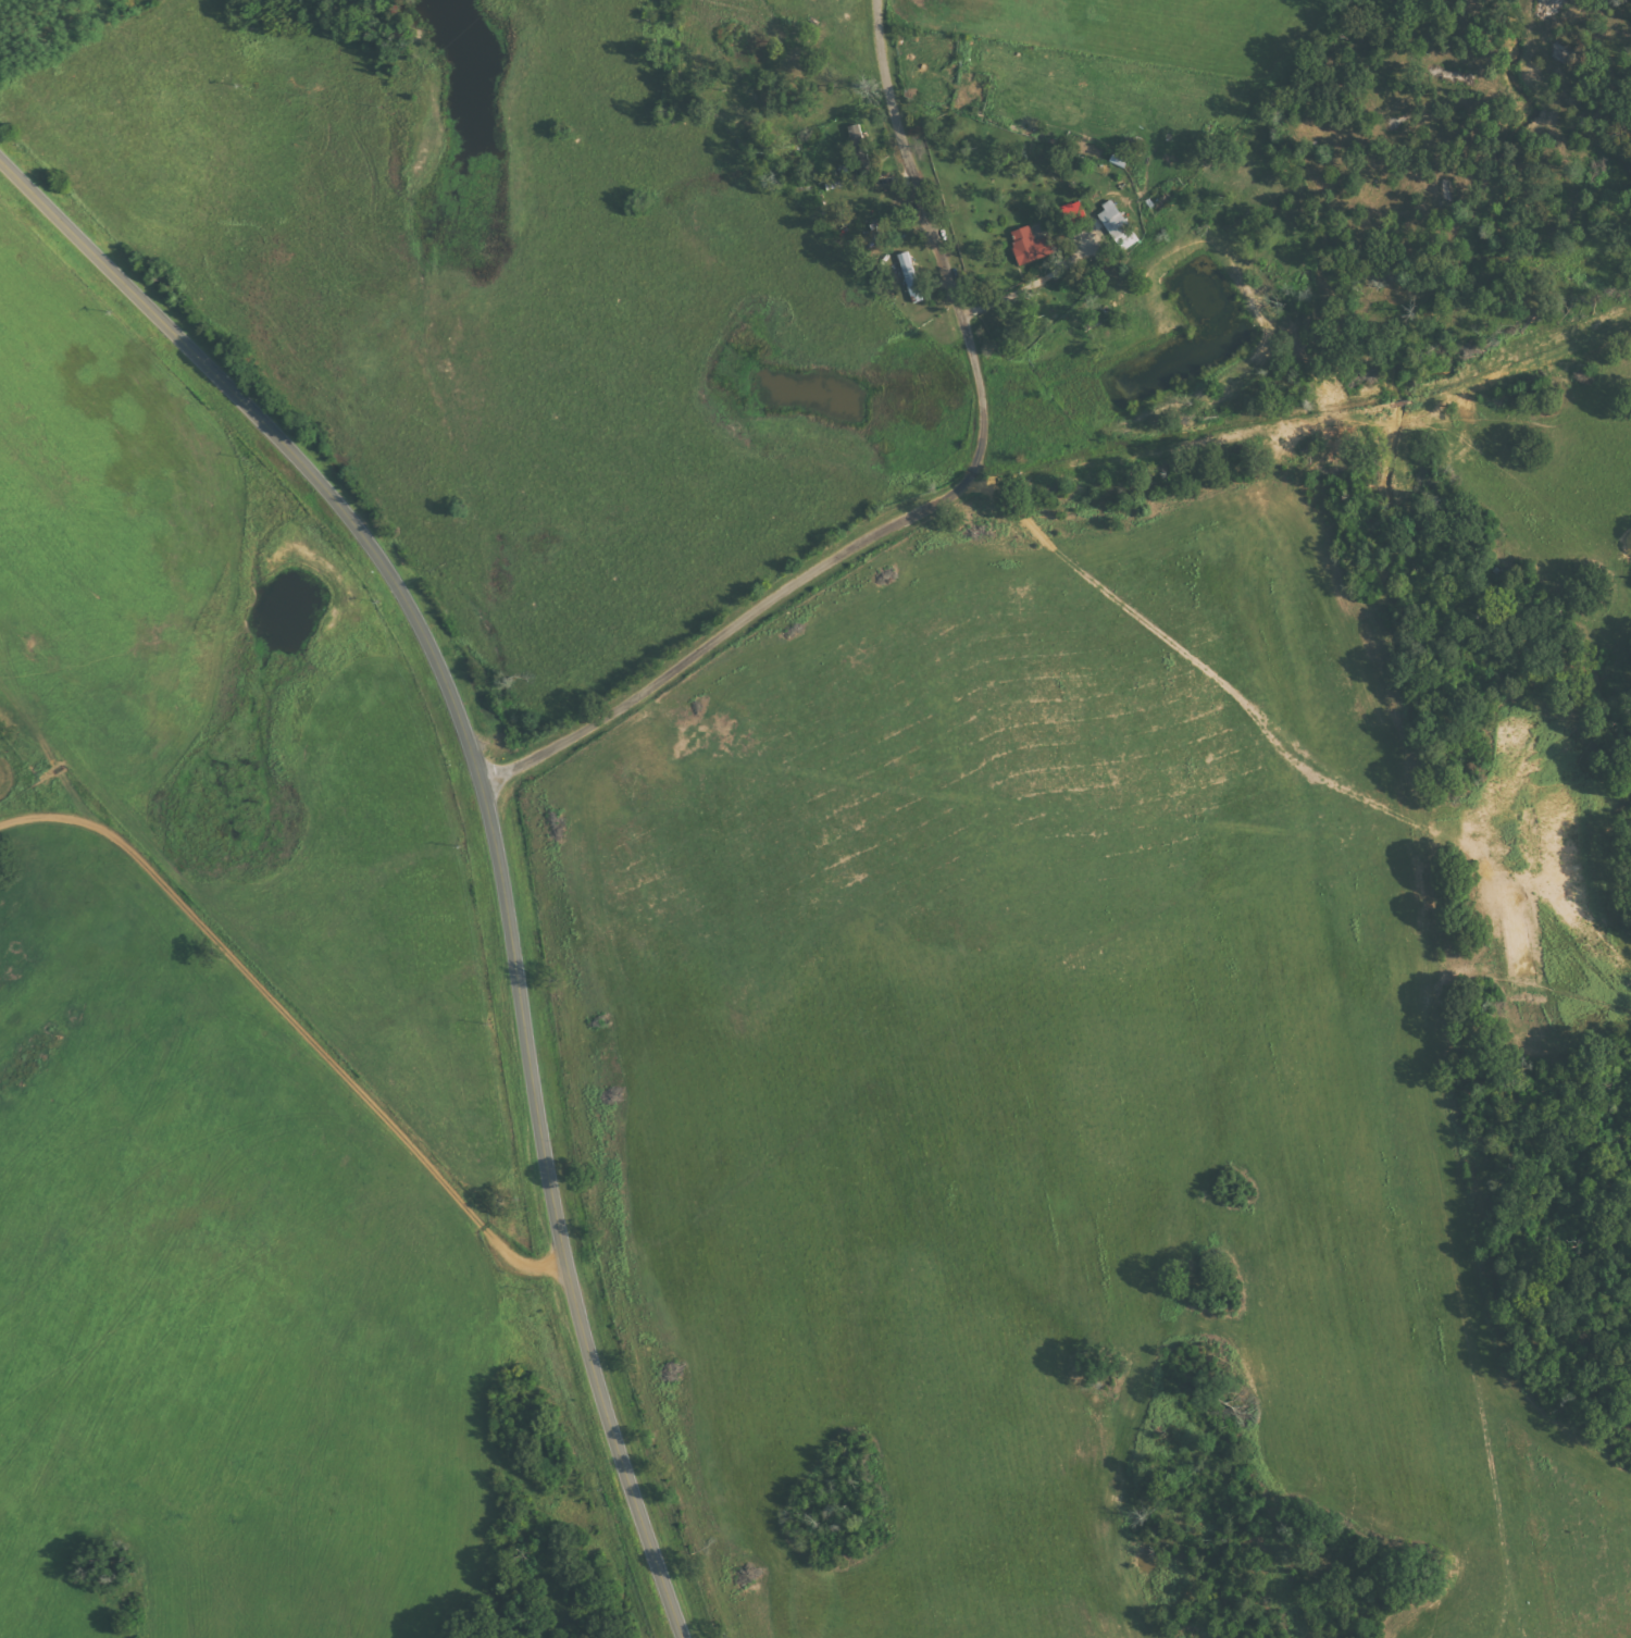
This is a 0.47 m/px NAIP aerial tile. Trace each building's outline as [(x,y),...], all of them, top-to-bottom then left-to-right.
[(1073,225),(1085,221),(1079,201),(1056,208),(1065,234),(1075,231),(1073,225)] [(1135,243),(1113,202),(1094,211),(1116,253),(1135,243)] [(1053,255),(1048,237),(1032,242),(1027,226),(1007,232),(1017,265),(1053,255)]
